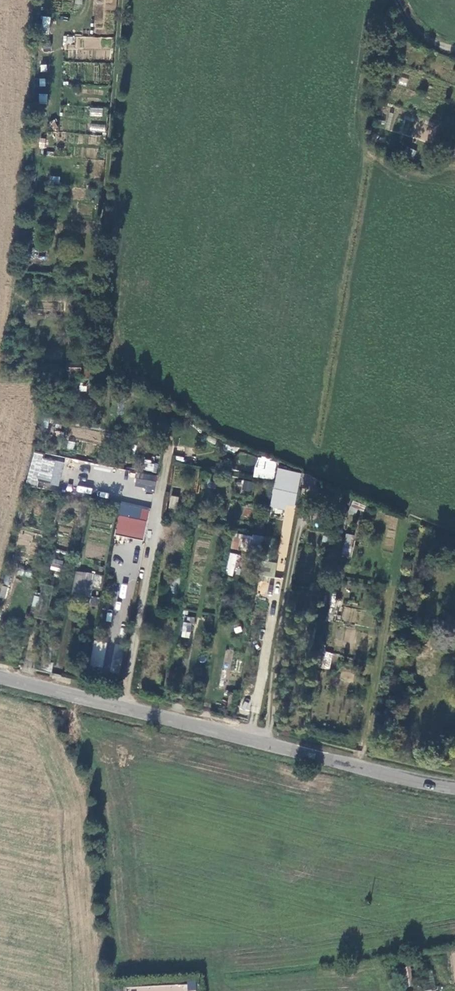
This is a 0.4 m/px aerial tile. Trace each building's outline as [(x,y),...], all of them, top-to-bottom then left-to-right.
[(102,117),(103,108),(90,107),(89,115),(102,117)] [(105,132),(105,124),(90,124),(90,131),(105,132)] [(81,363),(67,361),(66,368),(80,370),(81,363)] [(57,490),(64,458),(33,452),(27,483),(57,490)] [(274,479),(276,459),(256,457),(254,477),(274,479)] [(156,465),(142,462),(141,469),(154,472),(156,465)] [(270,507),(285,510),(278,552),(288,553),(301,472),(276,468),(270,507)] [(152,476),(142,475),(141,484),(151,486),(152,476)] [(245,479),(241,488),(250,493),(254,484),(245,479)] [(170,496),(169,508),(177,509),(178,497),(170,496)] [(151,508),(120,502),(116,527),(146,532),(151,508)] [(70,535),(71,528),(59,526),(58,533),(70,535)] [(146,532),(116,527),(115,533),(145,538),(146,532)] [(24,531),(19,542),(28,546),(33,536),(24,531)] [(233,533),(231,552),(262,555),(259,575),(274,577),(276,561),(275,561),(278,538),(233,533)] [(344,533),(342,556),(352,557),(354,534),(344,533)] [(228,553),(226,575),(235,576),(237,554),(228,553)] [(52,558),(49,569),(60,572),(62,561),(52,558)] [(91,587),(100,588),(101,574),(74,571),(71,599),(90,601),(91,587)] [(261,581),(259,594),(272,595),(273,582),(261,581)] [(40,594),(52,594),(52,585),(40,585),(40,594)] [(345,607),(341,620),(349,622),(353,609),(345,607)] [(183,622),(181,636),(190,638),(193,624),(183,622)] [(93,641),(90,668),(120,671),(123,644),(93,641)] [(321,668),(329,670),(334,653),(325,651),(321,668)] [(411,967),(403,968),(407,988),(415,986),(411,967)]
